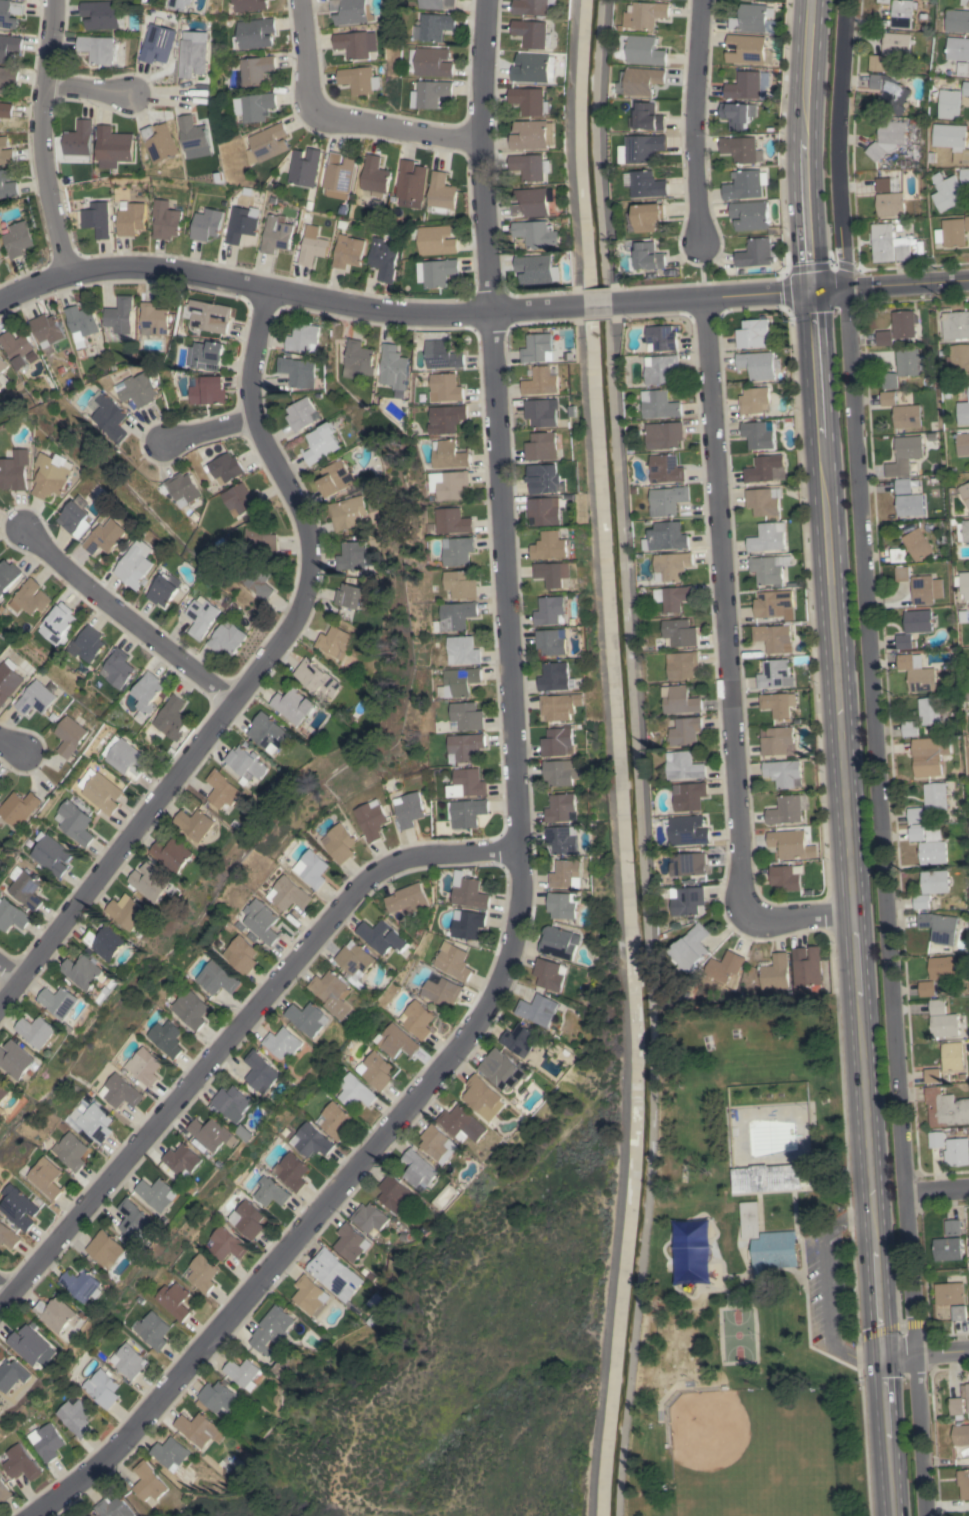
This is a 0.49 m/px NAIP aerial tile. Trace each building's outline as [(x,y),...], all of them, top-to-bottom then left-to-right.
[(17,29),(0,26),(0,0),(7,0),(12,0),(12,1),(23,3),(21,15),(12,13),(11,17),(18,18),(17,29)] [(86,30),(86,18),(92,18),(92,16),(81,17),(80,2),(119,0),(120,28),(86,30)] [(170,1),(169,0),(193,0),(192,5),(188,4),(187,10),(169,7),(170,1)] [(233,1),(233,0),(267,0),(268,9),(234,13),(234,11),(226,12),(225,2),(233,1)] [(332,11),(331,0),(368,0),(369,4),(372,4),(373,13),(375,14),(378,14),(378,20),(370,20),(370,22),(338,25),(338,28),(332,29),(332,25),(336,23),(336,19),(335,19),(334,14),(342,13),(342,10),(332,11)] [(418,8),(418,0),(456,0),(455,9),(444,8),(444,10),(418,8)] [(514,14),(514,0),(557,0),(557,4),(550,4),(549,16),(514,14)] [(890,28),(892,0),(906,0),(916,0),(916,9),(913,8),(912,29),(890,28)] [(960,8),(968,8),(968,0),(960,0),(960,8)] [(625,12),(629,12),(630,5),(634,5),(635,2),(670,3),(669,18),(656,17),(656,25),(655,25),(655,30),(633,29),(633,27),(625,27),(625,12)] [(740,31),(740,30),(729,29),(729,17),(739,18),(740,11),(739,11),(739,8),(740,8),(740,3),(768,5),(767,7),(774,7),(774,17),(767,16),(766,33),(740,31)] [(946,31),(947,9),(968,10),(968,32),(946,31)] [(420,13),(456,15),(455,30),(443,30),(442,42),(419,40),(420,13)] [(239,50),(236,22),(274,17),(276,32),(265,33),(265,35),(272,35),(273,46),(239,50)] [(547,49),(524,48),(525,37),(524,37),(524,35),(512,34),(513,19),(548,22),(547,49)] [(167,63),(157,60),(158,53),(156,53),(153,63),(139,59),(150,22),(177,30),(167,63)] [(207,74),(196,73),(196,67),(194,67),(193,77),(179,77),(181,39),(183,39),(183,31),(209,32),(207,74)] [(379,51),(371,51),(372,58),(349,60),(348,48),(335,49),(333,34),(369,31),(369,32),(378,32),(379,51)] [(909,56),(895,55),(894,72),(869,70),(870,55),(883,56),(884,32),(910,34),(909,56)] [(14,65),(0,63),(0,34),(22,37),(21,51),(10,50),(10,52),(16,53),(14,65)] [(765,36),(764,64),(725,62),(726,51),(737,52),(737,49),(726,48),(727,34),(765,36)] [(621,35),(630,35),(657,36),(656,50),(667,50),(666,65),(628,62),(629,50),(622,49),(622,44),(621,43),(621,35)] [(113,64),(89,64),(90,51),(77,51),(77,36),(113,37),(113,64)] [(948,37),(968,39),(968,61),(947,59),(948,37)] [(415,75),(416,47),(449,48),(449,60),(442,59),(442,62),(453,62),(453,77),(415,75)] [(512,80),(513,65),(523,66),(523,64),(516,64),(517,52),(551,54),(551,56),(556,56),(555,81),(550,81),(550,83),(512,80)] [(239,59),(261,57),(261,56),(275,55),(276,70),(264,71),(265,84),(242,86),(239,59)] [(959,62),(968,63),(968,76),(958,75),(959,62)] [(376,90),(377,93),(353,96),(352,83),(340,85),(338,70),(351,68),(351,69),(374,66),(375,77),(381,76),(383,85),(380,89),(376,90)] [(2,95),(0,95),(0,67),(5,68),(5,67),(18,69),(16,84),(4,82),(4,86),(3,86),(2,88),(3,88),(2,95)] [(626,95),(628,67),(666,69),(665,84),(654,83),(653,97),(626,95)] [(760,99),(724,98),(725,83),(737,83),(737,71),(760,71),(760,99)] [(898,115),(878,102),(883,94),(880,94),(881,89),(870,89),(871,74),(885,75),(910,91),(901,105),(906,108),(901,115),(898,115)] [(410,108),(410,90),(417,91),(417,81),(452,81),(452,96),(440,96),(440,97),(439,97),(439,108),(410,108)] [(545,101),(550,101),(550,112),(545,112),(545,115),(523,115),(523,110),(522,110),(521,103),(510,103),(509,88),(522,88),(545,88),(545,101)] [(941,89),(962,90),(960,119),(939,118),(941,89)] [(276,107),(268,108),(268,115),(265,115),(265,120),(242,123),(241,114),(233,114),(231,98),(239,97),(239,96),(275,92),(276,107)] [(637,110),(639,110),(639,102),(656,102),(656,114),(665,114),(665,130),(657,130),(657,129),(637,129),(637,110)] [(11,118),(0,117),(0,103),(13,104),(11,118)] [(757,104),(756,117),(749,117),(749,123),(746,123),(746,131),(729,130),(729,118),(726,118),(720,118),(720,103),(757,104)] [(190,158),(188,151),(186,151),(182,131),(181,131),(179,117),(193,114),(196,126),(198,126),(198,127),(209,124),(214,154),(190,158)] [(93,119),(93,135),(92,135),(92,154),(91,154),(91,160),(66,160),(66,154),(65,154),(65,132),(71,132),(71,131),(78,131),(78,119),(93,119)] [(511,149),(511,134),(522,134),(522,132),(515,132),(515,121),(548,120),(548,122),(555,122),(556,144),(549,145),(549,148),(511,149)] [(879,120),(906,122),(904,144),(897,143),(895,151),(891,152),(886,153),(886,152),(875,162),(865,151),(875,141),(877,142),(878,142),(879,120)] [(282,121),(288,134),(278,139),(279,141),(285,139),(289,149),(259,162),(258,161),(251,164),(245,151),(252,147),(247,137),(282,121)] [(181,153),(156,165),(145,141),(147,141),(142,130),(152,125),(156,134),(159,132),(156,126),(161,124),(161,125),(167,122),(181,153)] [(966,149),(968,149),(968,164),(954,163),(954,152),(953,152),(953,147),(934,146),(935,124),(967,125),(966,149)] [(113,133),(134,133),(134,161),(119,161),(119,168),(101,168),(101,160),(98,160),(98,125),(113,125),(113,133)] [(14,163),(0,164),(0,136),(7,135),(8,147),(2,147),(2,150),(13,149),(14,163)] [(666,150),(655,151),(655,155),(652,155),(652,162),(621,163),(620,147),(627,146),(627,136),(662,135),(666,135),(666,150)] [(756,150),(763,150),(764,161),(757,161),(757,162),(735,163),(734,157),(733,157),(733,153),(720,153),(720,138),(726,137),(726,138),(756,137),(756,150)] [(315,187),(288,182),(294,149),(305,151),(304,154),(307,154),(308,147),(322,150),(315,187)] [(350,193),(349,193),(347,199),(332,196),(334,189),(323,187),(328,162),(329,162),(332,151),(343,153),(341,162),(345,163),(346,156),(351,157),(351,158),(357,159),(350,193)] [(379,169),(391,171),(387,193),(385,193),(384,199),(371,196),(373,190),(361,188),(367,153),(381,156),(379,169)] [(545,160),(551,160),(552,172),(546,172),(546,181),(524,182),(523,170),(510,170),(510,155),(523,155),(544,154),(545,160)] [(396,197),(401,158),(415,160),(413,173),(416,173),(417,165),(428,167),(423,201),(422,200),(421,208),(398,205),(400,197),(396,197)] [(19,195),(0,197),(0,169),(11,168),(12,179),(6,180),(6,182),(4,182),(4,183),(17,181),(19,195)] [(961,169),(968,168),(968,184),(962,184),(961,169)] [(448,208),(447,215),(431,212),(432,206),(428,206),(433,170),(447,172),(445,185),(453,186),(453,185),(458,186),(455,209),(448,208)] [(668,196),(664,196),(664,195),(633,197),(632,171),(654,170),(654,177),(656,177),(656,181),(667,180),(668,196)] [(761,170),(762,197),(730,199),(730,200),(723,200),(723,184),(735,183),(735,178),(731,178),(730,171),(736,171),(761,170)] [(942,212),(933,195),(940,191),(937,185),(933,176),(942,171),(946,180),(956,174),(968,198),(942,212)] [(875,178),(890,177),(890,178),(898,178),(898,190),(876,192),(875,178)] [(525,217),(525,215),(514,216),(513,205),(523,204),(522,200),(514,200),(514,190),(549,188),(550,215),(525,217)] [(903,192),(904,216),(900,217),(900,214),(878,216),(877,194),(903,192)] [(152,238),(153,233),(154,234),(156,217),(152,217),(154,199),(169,200),(168,209),(182,211),(179,236),(173,235),(172,240),(152,238)] [(110,235),(110,239),(96,239),(96,227),(81,228),(81,224),(81,210),(90,209),(90,202),(108,201),(110,235)] [(118,236),(118,210),(119,210),(119,201),(128,201),(128,203),(145,203),(145,229),(137,229),(137,236),(118,236)] [(768,201),(769,227),(780,226),(780,234),(769,234),(769,229),(736,231),(735,218),(731,218),(730,203),(768,201)] [(637,232),(635,205),(662,203),(662,205),(665,204),(666,217),(663,218),(663,219),(660,219),(660,222),(658,222),(658,227),(657,227),(657,231),(637,232)] [(190,238),(197,204),(208,206),(207,208),(223,211),(218,236),(210,235),(208,241),(190,238)] [(234,206),(250,209),(250,206),(260,208),(258,218),(259,218),(257,232),(257,235),(243,233),(241,243),(245,244),(245,246),(227,243),(234,206)] [(276,248),(275,254),(260,252),(261,248),(268,214),(279,216),(278,221),(279,221),(280,216),(290,218),(289,224),(294,225),(289,250),(276,248)] [(967,245),(945,247),(945,242),(937,242),(936,229),(944,229),(943,220),(965,218),(967,245)] [(22,249),(24,255),(10,260),(9,256),(10,256),(2,235),(11,232),(9,226),(26,219),(35,244),(22,249)] [(513,222),(548,220),(548,225),(554,225),(554,231),(560,230),(561,245),(549,245),(549,247),(530,248),(530,249),(525,249),(525,244),(526,244),(526,237),(513,237),(513,222)] [(872,224),(892,223),(894,238),(910,237),(910,245),(911,259),(896,260),(895,246),(894,246),(895,261),(874,262),(872,224)] [(420,255),(418,227),(452,225),(452,236),(446,236),(446,239),(457,238),(458,253),(420,255)] [(360,266),(347,263),(346,269),(332,266),(332,263),(333,263),(339,233),(348,235),(348,236),(365,240),(360,266)] [(329,240),(325,257),(315,255),(312,267),(298,264),(301,250),(302,250),(304,236),(329,240)] [(373,236),(384,238),(384,242),(399,245),(394,268),(396,269),(393,284),(378,281),(380,268),(367,265),(373,236)] [(748,251),(748,243),(748,238),(770,237),(772,257),(775,257),(776,261),(772,261),(772,264),(750,265),(750,266),(736,267),(735,252),(748,251)] [(636,250),(639,250),(638,242),(656,241),(657,253),(665,253),(666,268),(659,269),(659,268),(629,270),(629,256),(637,255),(636,250)] [(553,254),(554,266),(560,266),(561,280),(555,281),(555,282),(521,285),(520,272),(516,272),(515,257),(553,254)] [(424,288),(423,261),(445,260),(445,259),(458,259),(459,274),(446,274),(447,282),(446,282),(446,287),(424,288)] [(105,308),(118,308),(118,295),(134,295),(134,300),(133,300),(133,310),(132,310),(131,334),(113,333),(114,327),(104,326),(105,308)] [(180,317),(183,305),(188,306),(189,299),(217,304),(231,307),(226,334),(189,327),(191,319),(180,317)] [(168,335),(141,335),(142,306),(141,306),(141,302),(156,302),(156,309),(169,309),(168,335)] [(91,307),(93,312),(94,312),(100,331),(84,336),(85,339),(75,342),(65,312),(64,309),(78,305),(79,310),(91,307)] [(915,337),(892,338),(892,345),(877,346),(876,331),(892,330),(891,312),(913,310),(915,337)] [(944,313),(968,311),(968,338),(968,339),(957,340),(956,339),(945,340),(943,317),(944,317),(944,313)] [(40,343),(30,321),(46,313),(48,318),(55,314),(65,337),(43,348),(40,342),(40,343)] [(737,348),(736,329),(743,329),(742,320),(768,319),(769,346),(737,348)] [(288,335),(294,336),(296,323),(321,326),(318,353),(289,350),(286,350),(288,335)] [(672,325),(672,331),(677,331),(678,351),(674,351),(674,350),(655,351),(649,351),(649,343),(648,343),(647,326),(672,325)] [(20,371),(0,341),(0,337),(10,330),(16,339),(25,333),(27,336),(29,335),(32,340),(31,341),(35,348),(24,356),(29,364),(20,371)] [(521,348),(528,348),(527,334),(554,333),(555,360),(526,362),(526,363),(522,363),(521,348)] [(363,341),(362,347),(375,349),(372,366),(375,367),(373,375),(353,372),(352,378),(342,376),(345,364),(344,364),(349,338),(363,341)] [(426,341),(433,340),(447,340),(447,339),(451,339),(451,352),(461,352),(461,350),(464,350),(465,366),(435,368),(435,370),(432,370),(432,368),(427,369),(426,350),(426,341)] [(225,343),(223,360),(220,360),(218,371),(190,366),(194,342),(208,344),(209,341),(225,343)] [(409,358),(406,390),(405,390),(404,398),(394,397),(395,389),(392,389),(393,384),(379,383),(383,346),(382,346),(383,343),(397,344),(397,352),(401,352),(400,357),(409,358)] [(951,345),(968,344),(968,371),(947,372),(946,361),(952,361),(951,345)] [(928,356),(929,370),(919,371),(919,374),(897,376),(895,350),(917,348),(918,357),(928,356)] [(766,380),(766,382),(762,382),(761,380),(754,380),(754,381),(750,381),(750,367),(739,368),(739,372),(737,372),(736,353),(739,353),(739,354),(773,352),(775,379),(766,380)] [(648,384),(646,357),(675,355),(675,354),(679,354),(680,368),(673,369),(674,382),(648,384)] [(5,385),(0,390),(0,356),(9,366),(2,373),(9,380),(5,385)] [(291,386),(292,374),(279,373),(280,356),(285,356),(285,357),(298,358),(298,359),(319,361),(317,388),(291,386)] [(522,381),(534,380),(534,366),(552,365),(553,374),(559,374),(560,392),(527,394),(527,395),(523,395),(522,381)] [(159,393),(153,396),(155,400),(138,409),(137,406),(133,397),(122,402),(114,387),(125,381),(124,380),(133,375),(135,378),(148,371),(159,393)] [(456,373),(457,386),(463,386),(464,401),(460,401),(460,400),(439,401),(439,402),(430,402),(430,392),(431,391),(430,374),(456,373)] [(882,373),(897,373),(897,388),(882,388),(882,373)] [(188,386),(195,386),(195,377),(224,376),(224,380),(225,380),(225,384),(224,384),(224,387),(225,387),(226,403),(189,404),(188,386)] [(739,395),(744,395),(743,389),(768,387),(769,403),(770,403),(771,412),(744,414),(740,414),(739,395)] [(644,391),(669,389),(670,403),(682,402),(683,416),(679,417),(679,416),(646,418),(644,391)] [(128,415),(118,425),(128,433),(119,444),(90,417),(95,412),(87,405),(94,398),(92,397),(99,390),(102,393),(103,392),(128,415)] [(895,391),(896,405),(881,406),(880,392),(895,391)] [(310,396),(319,410),(313,414),(317,421),(300,431),(301,431),(297,434),(287,416),(291,414),(288,408),(310,396)] [(525,400),(560,398),(561,408),(558,408),(559,426),(533,427),(533,418),(526,418),(525,400)] [(958,402),(968,402),(968,424),(959,424),(958,402)] [(463,405),(467,404),(467,408),(468,419),(460,419),(460,423),(456,424),(456,433),(438,434),(438,433),(428,433),(428,423),(430,423),(430,407),(463,405)] [(920,405),(921,427),(894,428),(893,406),(920,405)] [(314,463),(314,464),(312,466),(302,449),(304,447),(306,452),(315,447),(309,434),(312,432),(312,433),(334,421),(339,431),(336,433),(344,447),(314,463)] [(747,437),(742,437),(740,422),(744,422),(744,423),(766,421),(766,431),(773,430),(774,448),(748,449),(747,437)] [(683,422),(684,440),(680,440),(680,447),(649,449),(648,424),(683,422)] [(525,442),(532,442),(532,433),(557,431),(559,459),(527,460),(525,442)] [(957,434),(968,433),(968,455),(959,456),(957,434)] [(921,435),(923,457),(909,458),(910,475),(901,476),(886,477),(885,463),(896,463),(895,437),(921,435)] [(432,450),(432,441),(438,441),(438,440),(456,439),(457,453),(467,452),(466,447),(468,447),(470,466),(467,467),(467,466),(433,468),(432,450)] [(1,471),(0,471),(0,459),(19,458),(18,449),(33,448),(33,465),(28,465),(29,487),(30,487),(30,490),(15,490),(15,484),(14,484),(14,487),(11,487),(11,489),(5,490),(5,488),(1,488),(1,471)] [(61,453),(72,459),(71,460),(79,464),(76,469),(77,470),(64,496),(56,491),(54,496),(51,494),(48,500),(34,493),(35,490),(36,491),(40,482),(38,480),(45,467),(39,463),(45,451),(58,458),(61,453)] [(210,470),(206,472),(203,467),(229,452),(232,457),(236,455),(246,473),(243,475),(242,474),(225,483),(219,486),(210,470)] [(677,454),(678,467),(685,467),(686,481),(682,482),(682,481),(660,482),(660,483),(653,483),(651,455),(677,454)] [(743,469),(755,468),(754,457),(782,454),(783,467),(772,468),(773,480),(749,482),(749,483),(744,483),(743,469)] [(340,461),(340,460),(343,458),(344,459),(346,458),(353,473),(356,472),(361,481),(330,498),(321,480),(326,478),(322,470),(340,461)] [(558,464),(558,475),(562,474),(562,482),(568,482),(568,491),(559,491),(559,492),(546,493),(546,494),(531,494),(530,482),(527,482),(527,477),(528,477),(528,465),(558,464)] [(464,471),(464,470),(468,470),(468,485),(462,485),(463,499),(437,500),(436,491),(428,492),(427,473),(464,471)] [(179,508),(167,486),(166,486),(164,482),(181,472),(184,476),(189,473),(202,495),(179,508)] [(911,493),(896,494),(895,479),(910,478),(910,480),(918,480),(919,491),(911,491),(911,493)] [(250,493),(256,490),(263,503),(259,505),(240,515),(236,507),(230,510),(221,494),(244,481),(250,493)] [(959,487),(968,482),(968,507),(962,493),(958,494),(958,495),(951,495),(950,488),(958,487),(958,488),(960,488),(959,487)] [(674,488),(674,487),(685,486),(685,485),(689,485),(690,501),(678,502),(678,515),(652,516),(652,506),(651,489),(674,488)] [(745,490),(771,488),(771,498),(778,497),(780,519),(769,520),(768,516),(754,517),(753,507),(746,508),(745,490)] [(59,520),(83,494),(93,503),(89,508),(94,512),(92,515),(96,519),(93,522),(89,519),(79,529),(80,530),(75,536),(59,520)] [(896,496),(923,494),(924,514),(897,516),(896,496)] [(367,495),(372,514),(366,516),(368,524),(341,531),(342,531),(338,532),(330,504),(367,495)] [(528,499),(554,497),(554,498),(566,497),(567,506),(561,507),(562,524),(537,525),(536,516),(529,517),(528,499)] [(434,508),(460,507),(461,518),(472,518),(473,532),(436,534),(434,508)] [(131,531),(111,554),(103,546),(96,555),(84,545),(93,535),(93,536),(104,524),(107,527),(116,517),(131,531)] [(644,539),(650,538),(649,529),(657,529),(656,522),(682,520),(683,534),(689,534),(690,548),(686,548),(651,550),(645,550),(644,539)] [(963,520),(968,520),(968,542),(964,542),(964,541),(959,541),(958,523),(963,523),(963,520)] [(746,537),(759,537),(758,523),(776,522),(785,522),(785,532),(784,532),(785,549),(751,551),(747,552),(746,537)] [(934,551),(916,562),(901,537),(919,526),(934,551)] [(278,550),(247,551),(247,527),(273,527),(273,534),(278,534),(278,550)] [(561,530),(562,539),(568,539),(569,557),(535,558),(535,559),(532,559),(531,544),(538,544),(538,540),(543,540),(543,531),(561,530)] [(442,548),(442,539),(449,538),(449,539),(474,537),(475,551),(468,551),(469,565),(444,566),(443,548),(442,548)] [(372,568),(338,569),(338,555),(345,555),(345,542),(371,541),(372,568)] [(150,581),(146,586),(144,584),(139,591),(131,585),(130,586),(123,580),(124,579),(115,572),(138,543),(147,550),(145,553),(157,563),(146,578),(150,581)] [(905,548),(906,561),(905,562),(905,563),(896,564),(896,562),(891,562),(891,549),(905,548)] [(656,554),(691,553),(690,552),(693,552),(694,566),(686,567),(686,571),(682,571),(683,580),(664,581),(657,581),(656,554)] [(783,583),(782,583),(782,587),(774,587),(774,583),(757,585),(756,571),(749,572),(748,557),(752,557),(752,558),(791,555),(791,565),(782,566),(783,583)] [(253,558),(273,574),(266,582),(276,590),(267,601),(255,592),(256,591),(238,576),(253,558)] [(23,572),(0,597),(0,564),(5,559),(11,565),(13,562),(23,572)] [(534,563),(547,563),(547,564),(571,562),(572,577),(564,578),(565,587),(547,589),(547,577),(535,578),(534,563)] [(895,567),(908,566),(909,581),(896,582),(895,567)] [(443,572),(469,570),(469,579),(476,579),(477,597),(476,597),(476,599),(467,599),(467,598),(445,599),(444,589),(443,572)] [(960,572),(968,572),(968,601),(966,601),(965,593),(962,593),(961,585),(957,586),(956,576),(961,576),(960,572)] [(166,574),(173,579),(176,575),(186,583),(167,607),(161,602),(159,604),(148,596),(166,574)] [(932,579),(942,579),(943,598),(933,598),(933,604),(913,605),(911,576),(931,575),(932,579)] [(52,600),(42,611),(38,607),(30,615),(22,607),(17,612),(8,604),(12,600),(12,599),(22,588),(21,587),(31,576),(41,586),(33,595),(35,596),(41,589),(52,600)] [(340,589),(344,589),(345,582),(378,590),(375,603),(366,601),(368,602),(366,608),(364,608),(364,609),(337,603),(340,589)] [(682,612),(666,612),(664,587),(692,586),(693,600),(682,601),(682,612)] [(785,616),(759,617),(759,618),(755,619),(754,599),(758,599),(758,592),(792,590),(793,608),(785,608),(785,616)] [(198,599),(203,593),(210,598),(210,599),(224,610),(211,627),(212,628),(202,642),(189,632),(197,621),(187,614),(198,599)] [(566,596),(567,623),(539,625),(539,626),(535,626),(535,611),(541,611),(540,597),(566,596)] [(38,630),(52,613),(51,613),(61,601),(73,611),(71,613),(76,618),(66,630),(72,634),(60,648),(56,644),(55,645),(38,630)] [(433,632),(433,621),(439,621),(439,620),(440,620),(439,604),(473,602),(473,601),(477,601),(478,616),(466,617),(466,630),(433,632)] [(932,631),(906,633),(904,611),(930,609),(932,631)] [(698,645),(665,647),(664,638),(665,638),(664,620),(690,618),(690,627),(697,627),(698,645)] [(766,640),(753,641),(752,626),(756,625),(756,626),(767,625),(767,626),(781,625),(781,622),(789,621),(789,625),(790,625),(791,643),(792,643),(792,652),(767,654),(766,640)] [(250,634),(234,656),(223,648),(220,652),(208,643),(210,640),(211,641),(224,623),(232,629),(236,624),(250,634)] [(103,635),(100,639),(105,643),(90,663),(78,654),(75,657),(65,649),(72,639),(75,641),(88,624),(103,635)] [(358,636),(346,660),(320,647),(319,648),(316,646),(323,632),(329,636),(335,624),(358,636)] [(536,631),(568,629),(568,637),(567,637),(568,654),(562,654),(543,655),(543,648),(538,649),(536,631)] [(897,649),(896,635),(911,634),(912,640),(915,640),(916,646),(912,647),(912,648),(897,649)] [(447,637),(473,636),(473,649),(480,649),(481,663),(477,664),(477,663),(448,664),(447,637)] [(106,679),(110,673),(102,667),(115,650),(115,649),(117,646),(129,655),(125,661),(135,669),(120,690),(106,679)] [(700,670),(695,671),(695,677),(670,679),(668,653),(694,652),(694,651),(698,651),(700,670)] [(936,690),(909,692),(908,669),(898,669),(897,654),(913,653),(913,655),(920,654),(921,669),(934,668),(936,690)] [(308,656),(330,672),(347,685),(336,698),(333,696),(327,703),(313,692),(315,690),(295,674),(308,656)] [(2,707),(0,705),(0,666),(5,660),(7,661),(10,658),(19,666),(16,670),(26,679),(2,707)] [(757,674),(763,674),(762,660),(788,658),(790,676),(793,676),(794,686),(762,688),(762,689),(758,689),(757,674)] [(544,676),(544,663),(570,661),(571,689),(542,690),(542,691),(539,692),(538,677),(544,676)] [(477,668),(477,667),(480,667),(481,682),(469,683),(470,697),(466,697),(466,696),(437,698),(437,686),(444,686),(443,670),(477,668)] [(141,725),(133,718),(140,710),(135,705),(140,699),(131,692),(146,674),(146,673),(148,670),(160,680),(158,682),(164,687),(152,701),(154,703),(152,706),(155,708),(148,716),(146,717),(141,725)] [(60,697),(44,714),(35,706),(27,715),(16,706),(39,679),(60,697)] [(665,696),(663,696),(663,687),(671,686),(688,685),(689,698),(700,697),(700,693),(702,693),(703,712),(700,712),(700,711),(666,713),(665,696)] [(280,692),(287,697),(296,686),(312,699),(312,697),(323,706),(315,716),(312,713),(301,726),(275,705),(274,706),(271,704),(280,692)] [(171,697),(174,693),(185,702),(178,712),(188,719),(184,725),(187,727),(184,732),(181,730),(178,733),(184,738),(178,746),(172,742),(173,740),(151,723),(171,697)] [(567,720),(567,722),(563,723),(563,720),(547,721),(547,715),(542,715),(541,695),(547,695),(547,696),(584,693),(585,705),(576,706),(577,713),(572,713),(572,720),(567,720)] [(759,694),(763,694),(788,693),(788,694),(795,693),(796,705),(789,706),(790,718),(788,718),(788,719),(784,719),(784,718),(773,719),(772,708),(760,709),(759,694)] [(917,698),(939,697),(939,700),(945,700),(947,724),(919,725),(917,698)] [(475,702),(476,711),(482,711),(483,729),(450,730),(449,703),(475,702)] [(253,724),(264,710),(296,735),(285,750),(282,747),(277,755),(253,736),(252,737),(249,734),(256,726),(253,724)] [(78,721),(79,720),(83,723),(82,724),(92,731),(70,759),(58,750),(66,740),(60,735),(60,736),(56,733),(70,715),(78,721)] [(677,728),(677,719),(699,717),(699,716),(702,716),(703,730),(697,731),(698,744),(672,746),(671,728),(677,728)] [(918,735),(903,736),(902,721),(917,720),(918,735)] [(761,737),(762,737),(762,728),(793,726),(794,744),(787,745),(788,754),(762,756),(761,737)] [(542,738),(549,738),(548,729),(574,727),(575,745),(568,746),(569,755),(543,756),(542,738)] [(447,735),(481,734),(481,733),(485,733),(485,748),(478,748),(478,752),(473,752),(473,762),(449,762),(449,753),(448,753),(447,735)] [(148,757),(144,763),(145,764),(142,767),(136,762),(134,765),(142,771),(135,780),(126,774),(125,775),(105,759),(121,737),(148,757)] [(950,754),(940,754),(941,775),(940,775),(941,781),(932,781),(932,776),(915,777),(912,739),(949,737),(950,754)] [(235,748),(238,750),(243,744),(245,746),(249,741),(255,745),(251,750),(255,754),(257,751),(263,755),(261,758),(274,767),(271,771),(272,772),(268,776),(265,780),(259,775),(255,781),(227,759),(235,748)] [(706,777),(703,778),(703,777),(669,779),(668,752),(674,752),(674,751),(692,750),(693,764),(705,763),(706,777)] [(575,778),(575,785),(549,786),(549,781),(545,781),(544,760),(548,760),(548,761),(576,760),(577,770),(583,769),(583,778),(575,778)] [(794,778),(795,787),(777,789),(776,779),(772,780),(771,776),(764,776),(762,762),(765,761),(765,763),(800,760),(801,777),(794,778)] [(210,798),(218,788),(208,780),(218,767),(222,769),(221,770),(230,777),(230,778),(247,792),(237,806),(238,807),(232,815),(210,798)] [(479,768),(480,781),(486,781),(487,795),(483,796),(483,795),(446,797),(445,785),(454,785),(453,769),(479,768)] [(124,791),(117,800),(112,796),(111,798),(119,805),(111,816),(81,793),(97,771),(124,791)] [(676,811),(675,794),(676,794),(675,784),(681,784),(681,783),(703,782),(703,781),(707,781),(708,796),(701,796),(702,810),(676,811)] [(924,784),(945,783),(947,809),(925,811),(924,784)] [(18,829),(0,813),(0,807),(15,790),(25,799),(32,791),(43,801),(18,829)] [(426,816),(413,820),(415,826),(401,830),(400,826),(392,798),(419,791),(426,816)] [(577,793),(578,812),(579,812),(579,819),(571,820),(571,821),(550,822),(550,823),(547,823),(546,808),(551,808),(551,794),(577,793)] [(802,821),(782,822),(782,823),(767,824),(766,809),(778,808),(777,795),(800,794),(802,821)] [(93,819),(85,829),(95,836),(85,848),(58,826),(60,823),(53,818),(57,813),(56,812),(67,798),(93,819)] [(388,821),(380,825),(382,829),(378,831),(382,837),(369,844),(352,810),(376,798),(379,803),(388,821)] [(452,829),(450,802),(484,800),(484,799),(488,799),(489,813),(477,814),(477,827),(452,829)] [(907,808),(922,807),(923,822),(908,823),(907,808)] [(204,843),(176,821),(184,809),(194,817),(195,816),(196,816),(202,808),(220,821),(204,843)] [(704,815),(705,826),(698,826),(698,829),(709,828),(710,842),(672,845),(670,817),(704,815)] [(320,841),(327,834),(326,834),(339,822),(357,841),(350,848),(354,853),(341,865),(323,846),(324,845),(320,841)] [(947,863),(937,864),(937,867),(927,868),(927,864),(920,865),(918,842),(919,842),(919,840),(910,841),(909,828),(910,828),(910,825),(923,824),(923,827),(924,827),(924,830),(940,828),(941,841),(945,841),(947,863)] [(572,826),(578,826),(580,852),(554,854),(554,844),(547,845),(546,827),(572,826)] [(73,855),(66,863),(62,859),(60,861),(68,868),(59,879),(29,855),(39,842),(34,839),(40,830),(46,835),(46,834),(73,855)] [(805,830),(806,846),(817,845),(818,857),(780,859),(779,846),(768,846),(767,832),(805,830)] [(152,852),(161,840),(169,847),(177,836),(199,853),(182,875),(152,852)] [(329,865),(321,875),(326,879),(316,891),(313,888),(314,887),(292,869),(309,848),(329,865)] [(707,866),(703,866),(704,874),(680,875),(679,871),(674,872),(674,867),(679,866),(678,854),(706,852),(707,866)] [(550,872),(557,873),(557,859),(583,860),(582,887),(554,886),(554,887),(549,887),(550,872)] [(129,881),(138,869),(147,876),(149,874),(143,870),(150,861),(177,882),(176,883),(180,886),(173,895),(169,892),(160,904),(129,881)] [(776,885),(771,885),(770,866),(773,865),(773,866),(793,865),(793,866),(803,866),(804,873),(801,873),(801,890),(776,892),(776,885)] [(25,870),(26,868),(31,871),(29,873),(42,883),(34,893),(44,900),(35,912),(7,890),(15,880),(9,875),(14,868),(21,872),(23,869),(25,870)] [(480,880),(478,893),(491,895),(488,909),(485,909),(485,908),(452,903),(454,886),(453,886),(455,869),(463,871),(462,877),(480,880)] [(947,870),(949,892),(922,894),(921,871),(947,870)] [(272,900),(271,902),(265,896),(272,888),(272,887),(283,874),(301,889),(301,888),(309,895),(310,895),(313,898),(303,910),(293,901),(285,911),(272,900)] [(430,905),(414,911),(411,905),(391,914),(384,898),(397,893),(396,892),(421,882),(430,905)] [(706,905),(699,905),(700,914),(674,915),(673,898),(672,898),(672,888),(705,886),(706,905)] [(553,918),(553,912),(548,911),(549,892),(553,892),(581,894),(580,903),(579,903),(578,919),(553,918)] [(913,895),(928,894),(929,908),(914,909),(913,895)] [(5,932),(0,928),(0,899),(1,900),(4,896),(31,918),(23,930),(13,922),(5,932)] [(136,932),(107,911),(116,899),(126,906),(133,896),(152,910),(136,932)] [(274,914),(278,917),(269,927),(277,935),(281,931),(282,932),(270,947),(242,922),(247,916),(241,911),(246,905),(247,907),(255,898),(274,914)] [(484,913),(486,913),(485,927),(479,926),(477,939),(452,937),(455,910),(462,911),(484,913)] [(957,918),(953,946),(933,943),(934,942),(930,941),(932,927),(918,928),(917,914),(932,913),(932,914),(936,915),(957,918)] [(374,928),(382,918),(411,943),(404,951),(394,943),(384,956),(356,931),(365,921),(374,928)] [(711,933),(702,942),(710,951),(698,963),(700,965),(691,973),(681,962),(678,964),(673,959),(676,956),(671,950),(697,925),(697,924),(700,921),(711,933)] [(131,941),(114,963),(94,947),(95,946),(85,939),(93,930),(101,936),(105,930),(104,930),(106,928),(107,928),(110,924),(131,941)] [(576,932),(576,933),(585,935),(583,945),(580,944),(575,961),(544,952),(543,953),(539,952),(543,938),(544,938),(546,935),(544,933),(546,927),(550,925),(576,932)] [(245,977),(220,955),(239,934),(259,951),(253,958),(258,962),(245,977)] [(466,983),(433,965),(434,963),(431,962),(438,948),(440,949),(444,940),(468,952),(464,961),(468,963),(466,966),(473,970),(466,983)] [(369,988),(365,993),(345,976),(349,971),(335,959),(347,945),(352,949),(357,943),(377,959),(366,973),(363,977),(365,984),(369,988)] [(822,984),(795,986),(792,948),(807,947),(807,959),(810,959),(809,946),(820,946),(822,984)] [(723,962),(729,949),(746,958),(736,979),(731,976),(727,983),(713,977),(711,980),(703,976),(712,957),(723,962)] [(770,960),(770,965),(774,965),(773,952),(787,951),(789,987),(762,989),(761,969),(758,969),(758,963),(760,961),(770,960)] [(91,993),(61,969),(70,957),(79,964),(87,954),(109,970),(91,993)] [(955,956),(956,978),(929,979),(928,958),(955,956)] [(539,957),(564,964),(561,973),(568,975),(563,992),(538,985),(541,976),(534,975),(539,957)] [(211,959),(227,973),(228,972),(237,980),(238,979),(241,982),(231,994),(221,986),(213,996),(194,979),(211,959)] [(317,975),(322,979),(331,969),(339,976),(341,974),(352,984),(351,985),(351,986),(341,998),(345,1001),(347,1000),(354,1006),(353,1008),(354,1008),(343,1021),(325,1005),(327,1002),(311,988),(311,989),(308,986),(317,975)] [(428,979),(429,979),(433,972),(458,985),(459,984),(463,987),(453,1006),(449,1004),(447,1008),(424,996),(424,997),(420,995),(428,979)] [(934,981),(935,996),(920,996),(919,982),(934,981)] [(67,1020),(39,999),(48,987),(58,994),(59,993),(59,994),(66,985),(84,998),(67,1020)] [(210,1007),(201,1017),(206,1021),(196,1032),(168,1008),(182,992),(185,995),(190,990),(210,1007)] [(522,999),(533,1004),(539,992),(561,1003),(557,1011),(558,1012),(550,1027),(530,1018),(529,1019),(519,1014),(519,1015),(515,1013),(522,999)] [(435,1016),(426,1026),(432,1030),(422,1042),(419,1039),(419,1038),(403,1024),(409,1017),(404,1013),(415,999),(435,1016)] [(944,999),(945,1014),(957,1014),(958,1036),(931,1037),(929,1000),(944,999)] [(285,1015),(294,1004),(304,1012),(312,1002),(326,1013),(325,1014),(331,1019),(326,1026),(325,1025),(313,1038),(285,1015)] [(44,1050),(16,1028),(25,1016),(35,1024),(40,1018),(41,1019),(44,1015),(61,1028),(44,1050)] [(173,1060),(145,1035),(157,1022),(162,1026),(169,1019),(182,1031),(176,1038),(180,1042),(177,1045),(183,1049),(173,1060)] [(418,1044),(419,1043),(421,1045),(409,1060),(407,1059),(410,1055),(402,1048),(393,1058),(380,1047),(381,1045),(378,1042),(383,1036),(381,1035),(392,1022),(418,1044)] [(527,1059),(503,1042),(502,1043),(500,1041),(509,1029),(514,1032),(521,1022),(542,1036),(532,1051),(527,1059)] [(305,1043),(293,1056),(288,1052),(282,1059),(265,1045),(262,1043),(271,1031),(277,1036),(285,1026),(305,1043)] [(23,1082),(0,1064),(0,1049),(2,1046),(10,1053),(12,1051),(7,1047),(14,1039),(40,1059),(39,1061),(43,1064),(34,1076),(30,1073),(34,1069),(33,1069),(23,1082)] [(963,1070),(943,1071),(941,1043),(961,1042),(963,1070)] [(149,1088),(129,1071),(135,1064),(130,1059),(142,1045),(162,1063),(154,1073),(159,1077),(149,1088)] [(481,1070),(481,1071),(478,1069),(486,1059),(485,1058),(488,1055),(489,1056),(497,1046),(500,1049),(505,1054),(506,1053),(529,1073),(516,1088),(511,1083),(511,1085),(510,1087),(508,1089),(506,1089),(505,1090),(481,1070)] [(265,1095),(246,1079),(254,1069),(244,1060),(255,1048),(258,1051),(267,1059),(266,1060),(283,1074),(265,1095)] [(381,1092),(355,1069),(362,1061),(363,1062),(374,1049),(394,1067),(388,1073),(393,1078),(381,1092)] [(940,1082),(940,1084),(927,1085),(927,1083),(925,1083),(925,1069),(939,1068),(940,1082)] [(343,1089),(338,1085),(350,1071),(376,1094),(377,1093),(379,1095),(369,1106),(360,1098),(351,1109),(337,1096),(343,1089)] [(103,1097),(102,1098),(96,1093),(115,1072),(131,1086),(132,1085),(141,1093),(145,1095),(134,1107),(124,1099),(116,1109),(103,1097)] [(507,1104),(492,1123),(466,1101),(463,1099),(465,1096),(464,1096),(471,1087),(467,1084),(477,1072),(479,1075),(505,1098),(503,1100),(507,1104)] [(4,1117),(0,1113),(0,1111),(0,1075),(17,1089),(4,1106),(10,1110),(4,1117)] [(212,1101),(224,1087),(229,1091),(235,1085),(254,1102),(244,1114),(246,1116),(239,1124),(212,1101)] [(959,1099),(968,1098),(968,1123),(947,1125),(947,1126),(930,1127),(928,1102),(926,1103),(925,1087),(940,1086),(941,1095),(954,1094),(954,1103),(959,1102),(959,1099)] [(332,1100),(352,1117),(343,1127),(348,1131),(338,1143),(336,1141),(337,1140),(315,1121),(321,1114),(332,1100)] [(100,1144),(67,1116),(74,1108),(80,1114),(81,1113),(82,1114),(93,1102),(113,1120),(107,1126),(112,1131),(100,1144)] [(490,1129),(478,1143),(469,1135),(464,1142),(440,1122),(440,1123),(437,1120),(446,1109),(451,1113),(460,1103),(479,1119),(490,1129)] [(190,1131),(189,1132),(187,1130),(199,1115),(201,1116),(198,1119),(207,1127),(215,1117),(236,1135),(229,1143),(226,1141),(216,1153),(190,1131)] [(326,1155),(319,1150),(317,1153),(314,1151),(308,1158),(288,1141),(306,1121),(333,1143),(335,1145),(326,1155)] [(237,1131),(244,1123),(256,1134),(249,1142),(237,1131)] [(460,1147),(445,1165),(440,1161),(420,1145),(425,1139),(421,1136),(433,1123),(451,1138),(450,1139),(460,1147)] [(89,1148),(80,1158),(85,1162),(75,1173),(73,1171),(49,1150),(56,1142),(58,1144),(69,1131),(89,1148)] [(944,1146),(929,1147),(928,1132),(943,1131),(944,1146)] [(968,1164),(944,1166),(944,1150),(946,1150),(945,1139),(968,1138),(968,1164)] [(204,1159),(186,1180),(181,1176),(181,1175),(162,1159),(172,1148),(176,1152),(185,1142),(204,1159)] [(426,1188),(421,1183),(417,1188),(407,1179),(407,1180),(403,1176),(412,1166),(402,1158),(412,1147),(415,1149),(414,1149),(440,1172),(426,1188)] [(290,1151),(310,1168),(301,1178),(306,1182),(296,1193),(293,1191),(294,1190),(271,1170),(277,1163),(278,1164),(290,1151)] [(61,1172),(52,1182),(60,1189),(64,1185),(66,1187),(53,1201),(50,1199),(25,1176),(43,1156),(48,1160),(61,1172)] [(733,1193),(731,1169),(750,1167),(750,1166),(768,1165),(768,1166),(801,1164),(801,1167),(812,1166),(814,1185),(802,1186),(802,1188),(733,1193)] [(391,1173),(417,1196),(410,1204),(408,1202),(397,1215),(378,1198),(384,1191),(379,1186),(391,1173)] [(282,1206),(272,1198),(266,1206),(262,1203),(260,1205),(257,1202),(259,1201),(253,1196),(268,1176),(288,1192),(291,1195),(282,1206)] [(135,1190),(144,1179),(153,1187),(162,1177),(176,1189),(170,1196),(175,1200),(164,1214),(135,1190)] [(25,1233),(0,1211),(0,1204),(5,1198),(0,1193),(9,1183),(14,1187),(15,1186),(40,1209),(33,1217),(28,1212),(26,1215),(35,1222),(25,1233)] [(139,1243),(134,1238),(133,1239),(131,1236),(129,1238),(124,1234),(126,1232),(120,1227),(128,1216),(119,1208),(129,1196),(132,1199),(141,1207),(140,1208),(157,1222),(139,1243)] [(252,1240),(226,1218),(233,1210),(234,1211),(244,1198),(265,1216),(259,1222),(264,1227),(252,1240)] [(760,1237),(743,1239),(740,1203),(757,1201),(760,1237)] [(390,1218),(378,1232),(373,1227),(368,1233),(354,1220),(353,1221),(350,1218),(363,1203),(367,1206),(371,1202),(390,1218)] [(961,1234),(946,1235),(945,1220),(961,1219),(961,1234)] [(2,1242),(0,1244),(0,1220),(21,1238),(12,1250),(2,1242)] [(333,1246),(342,1236),(338,1233),(347,1221),(350,1223),(349,1224),(372,1244),(366,1252),(364,1251),(353,1263),(333,1246)] [(220,1224),(237,1239),(238,1238),(247,1246),(247,1245),(250,1248),(240,1260),(230,1252),(222,1261),(208,1249),(214,1242),(209,1237),(220,1224)] [(129,1249),(112,1270),(107,1265),(106,1266),(87,1249),(98,1236),(98,1235),(103,1229),(103,1230),(104,1228),(129,1249)] [(796,1231),(798,1266),(769,1268),(769,1278),(754,1279),(752,1239),(760,1239),(760,1233),(796,1231)] [(962,1259),(936,1261),(934,1239),(960,1237),(962,1259)] [(348,1284),(353,1288),(351,1290),(354,1293),(345,1303),(329,1288),(329,1287),(318,1277),(317,1278),(306,1269),(308,1267),(306,1266),(312,1259),(313,1260),(325,1245),(329,1248),(328,1249),(337,1257),(336,1257),(356,1274),(348,1284)] [(199,1252),(219,1270),(210,1280),(215,1284),(205,1295),(202,1293),(203,1292),(186,1277),(192,1271),(187,1266),(199,1252)] [(101,1287),(106,1291),(100,1299),(95,1294),(87,1303),(71,1289),(70,1289),(60,1281),(70,1269),(79,1277),(88,1268),(105,1283),(101,1287)] [(291,1298),(300,1288),(295,1284),(305,1273),(307,1275),(307,1276),(330,1296),(324,1303),(323,1302),(311,1316),(291,1298)] [(164,1285),(170,1289),(176,1282),(189,1293),(181,1303),(189,1310),(192,1307),(193,1308),(181,1323),(178,1321),(179,1320),(153,1298),(164,1285)] [(965,1303),(936,1305),(934,1284),(963,1282),(965,1303)] [(372,1309),(366,1303),(376,1292),(382,1298),(372,1309)] [(42,1317),(43,1316),(35,1309),(42,1300),(50,1306),(54,1302),(53,1301),(55,1299),(56,1300),(59,1296),(79,1313),(62,1334),(42,1317)] [(276,1304),(288,1314),(289,1313),(290,1314),(292,1312),(298,1317),(286,1331),(288,1333),(278,1345),(271,1339),(265,1345),(273,1352),(268,1357),(262,1352),(262,1353),(249,1342),(254,1337),(252,1335),(260,1326),(259,1325),(276,1304)] [(966,1320),(952,1321),(951,1306),(965,1305),(966,1320)] [(172,1327),(163,1337),(168,1342),(158,1353),(155,1350),(132,1329),(139,1321),(140,1323),(152,1310),(172,1327)] [(8,1341),(17,1331),(20,1333),(29,1323),(55,1346),(53,1347),(58,1351),(48,1363),(45,1360),(43,1363),(41,1361),(36,1366),(8,1341)] [(145,1358),(141,1363),(144,1366),(131,1381),(128,1378),(128,1377),(114,1365),(115,1365),(108,1359),(114,1353),(116,1354),(126,1342),(145,1358)] [(278,1362),(279,1363),(285,1356),(297,1366),(284,1381),(271,1370),(278,1362)] [(9,1394),(0,1386),(0,1366),(2,1368),(7,1363),(6,1362),(10,1358),(15,1363),(18,1359),(36,1375),(28,1383),(23,1379),(9,1394)] [(244,1388),(225,1372),(222,1370),(232,1359),(240,1366),(247,1358),(260,1369),(244,1388)] [(107,1410),(80,1387),(88,1378),(90,1380),(100,1368),(120,1385),(114,1392),(119,1396),(107,1410)] [(240,1397),(228,1410),(229,1411),(222,1419),(216,1414),(217,1413),(209,1406),(205,1411),(196,1403),(200,1399),(197,1396),(209,1382),(214,1387),(220,1380),(240,1397)] [(67,1401),(66,1400),(73,1393),(92,1412),(86,1418),(89,1422),(86,1424),(91,1430),(81,1440),(78,1438),(79,1437),(55,1413),(67,1401)] [(964,1414),(951,1415),(949,1398),(963,1397),(964,1414)] [(226,1433),(219,1442),(214,1438),(213,1439),(211,1438),(202,1449),(176,1427),(173,1425),(183,1414),(192,1422),(200,1412),(226,1433)] [(66,1443),(55,1451),(58,1455),(47,1464),(27,1435),(38,1427),(40,1429),(51,1422),(66,1443)] [(953,1426),(968,1425),(968,1444),(955,1445),(953,1426)] [(191,1452),(174,1473),(152,1454),(152,1455),(149,1453),(159,1441),(163,1445),(172,1435),(191,1452)] [(33,1460),(34,1460),(43,1472),(31,1481),(23,1471),(13,1479),(1,1464),(9,1458),(5,1453),(19,1442),(33,1460)] [(142,1479),(133,1469),(145,1459),(148,1462),(147,1462),(155,1470),(154,1471),(169,1488),(156,1500),(151,1495),(144,1501),(132,1488),(142,1479)] [(957,1470),(968,1469),(968,1499),(961,1500),(960,1485),(958,1486),(957,1470)] [(1,1503),(0,1502),(0,1478),(10,1492),(11,1491),(13,1495),(1,1503)] [(136,1515),(135,1515),(113,1515),(112,1515),(111,1515),(100,1515),(93,1507),(105,1498),(106,1499),(108,1497),(111,1502),(120,1495),(136,1515)]
